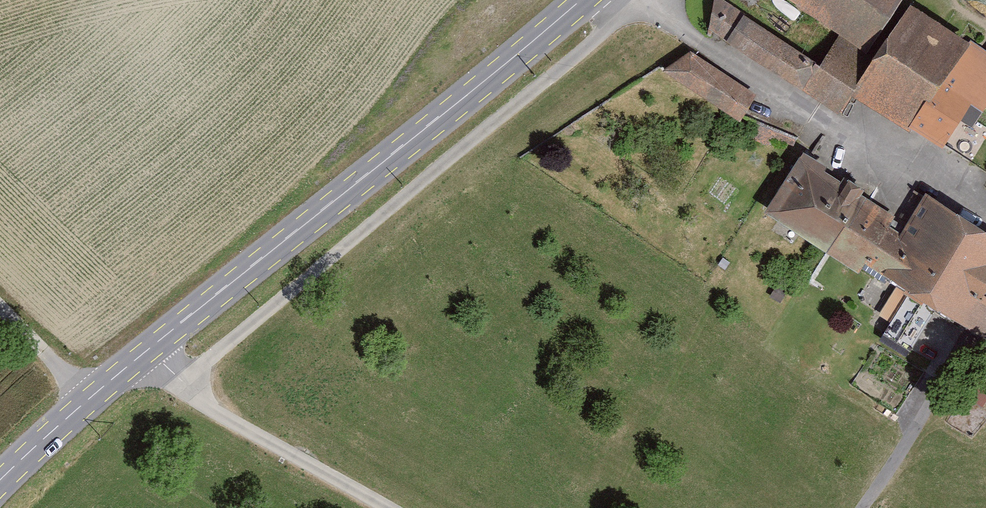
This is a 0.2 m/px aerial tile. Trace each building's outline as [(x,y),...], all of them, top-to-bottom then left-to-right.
[(835,35),(814,65),(725,5),(710,26),(838,112),(852,91),(876,55),(868,49),(901,0),(784,0),(835,35)] [(943,146),(971,103),(984,111),(985,107),(985,53),(910,4),(876,55),(852,91),(910,128),(911,126),(943,146)] [(740,119),(757,92),(691,48),(663,67),(740,119)] [(803,148),(765,207),(828,245),(845,218),(851,222),(861,206),(869,192),(861,187),(865,181),(848,171),(845,175),(803,148)] [(861,206),(851,222),(845,218),(828,245),(983,343),(985,339),(985,230),(925,191),(900,231),(861,206)]
